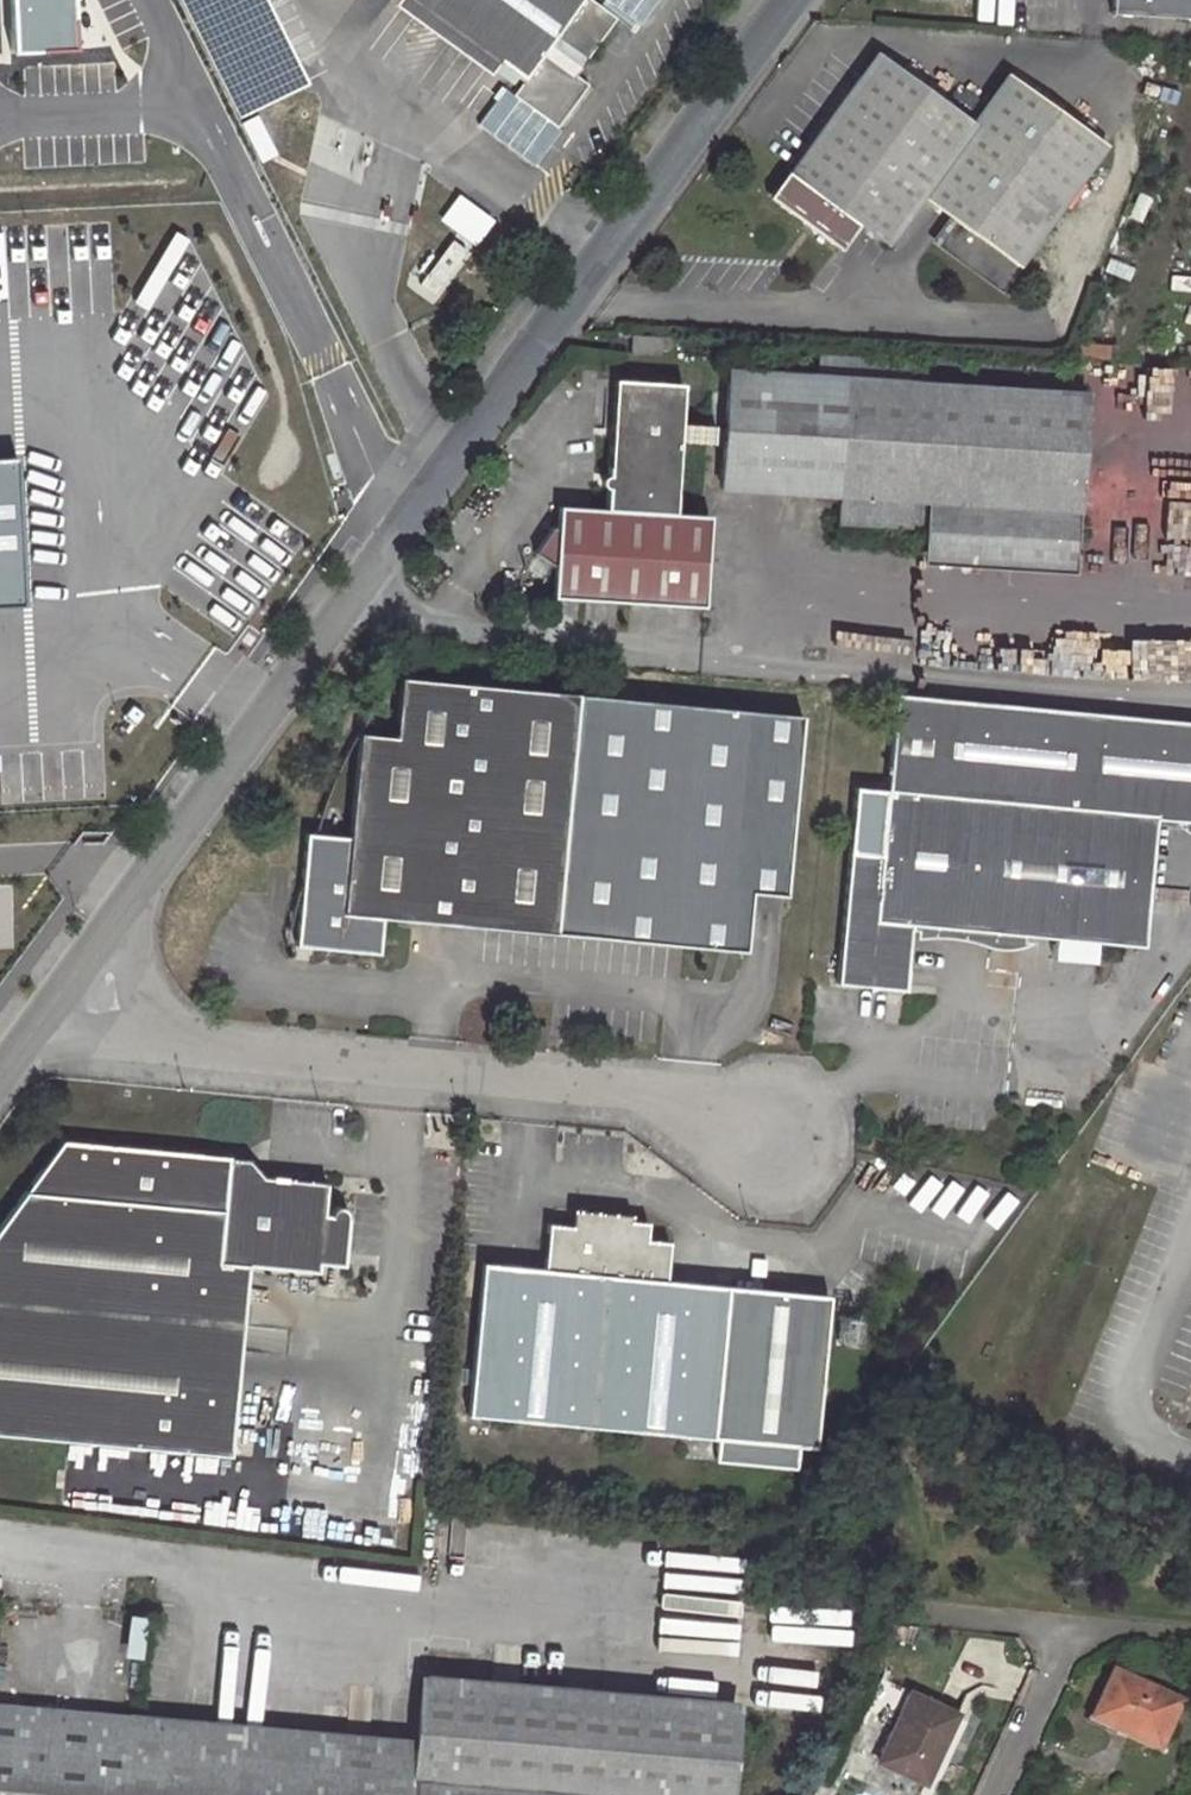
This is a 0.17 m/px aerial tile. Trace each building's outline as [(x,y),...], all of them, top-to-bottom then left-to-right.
[(298,83),(259,0),(174,0),(227,116),(298,83)] [(493,69),(499,62),(414,0),(397,0),(394,4),(490,74),(493,69)] [(499,62),(520,76),(525,81),(515,94),(558,125),(588,85),(572,72),(582,59),(585,60),(615,18),(592,0),(414,0),(499,62)] [(638,24),(655,0),(605,0),(638,24)] [(1095,12),(1190,19),(1190,0),(1096,0),(1095,12)] [(972,121),(877,53),(773,193),(840,243),(855,222),(885,243),(921,196),(951,218),(937,238),(1002,285),(1106,144),(1009,74),(972,121)] [(513,85),(520,76),(499,62),(493,69),(513,85)] [(558,125),(515,94),(505,87),(478,122),(534,164),(561,128),(558,125)] [(390,205),(379,198),(375,205),(386,211),(390,205)] [(666,350),(667,338),(631,336),(629,354),(659,356),(660,350),(666,350)] [(728,371),(726,425),(724,444),(721,487),(838,494),(837,519),(909,524),(909,527),(927,529),(928,504),(986,507),(983,565),(1074,570),(1086,394),(907,383),(909,363),(819,357),(818,378),(728,371)] [(678,441),(679,422),(681,384),(613,380),(605,510),(558,507),(557,528),(551,528),(533,553),(553,568),(551,599),(702,608),(707,517),(673,515),(678,441)] [(726,425),(679,422),(678,441),(724,444),(726,425)] [(20,602),(13,452),(0,453),(0,603),(20,602)] [(924,561),(983,565),(986,507),(928,504),(927,529),(924,561)] [(1175,672),(1190,674),(1190,649),(1178,648),(1175,672)] [(376,951),(380,914),(743,949),(748,890),(784,893),(801,713),(399,674),(393,733),(357,730),(347,834),(305,830),(294,943),(376,951)] [(1143,945),(1156,817),(1190,820),(1190,719),(895,692),(886,788),(855,785),(836,981),(869,984),(870,978),(888,979),(889,969),(906,971),(911,923),(1143,945)] [(869,984),(904,987),(906,971),(889,969),(888,979),(870,978),(869,984)] [(1177,1177),(1190,1136),(1190,1078),(1135,1059),(1102,1151),(1177,1177)] [(230,1154),(63,1139),(0,1225),(0,1431),(234,1451),(239,1396),(209,1393),(214,1321),(245,1323),(250,1263),(320,1269),(321,1260),(336,1262),(339,1243),(348,1243),(350,1213),(349,1208),(344,1202),(339,1201),(335,1203),(332,1205),(332,1212),(325,1211),(328,1177),(264,1173),(229,1170),(230,1154)] [(250,1156),(230,1154),(229,1170),(264,1173),(250,1156)] [(546,1265),(486,1260),(473,1411),(716,1431),(729,1281),(668,1275),(671,1239),(647,1236),(648,1216),(583,1211),(582,1223),(549,1219),(546,1265)] [(239,1396),(245,1323),(214,1321),(209,1393),(239,1396)] [(1178,1705),(1111,1674),(1094,1712),(1116,1722),(1112,1729),(1132,1737),(1158,1749),(1178,1705)] [(735,1709),(423,1681),(417,1746),(0,1709),(0,1794),(727,1794),(735,1709)] [(883,1719),(895,1725),(911,1693),(898,1687),(883,1719)] [(924,1781),(955,1713),(911,1693),(895,1725),(880,1761),(924,1781)] [(1116,1722),(1094,1712),(1090,1719),(1112,1729),(1116,1722)]
